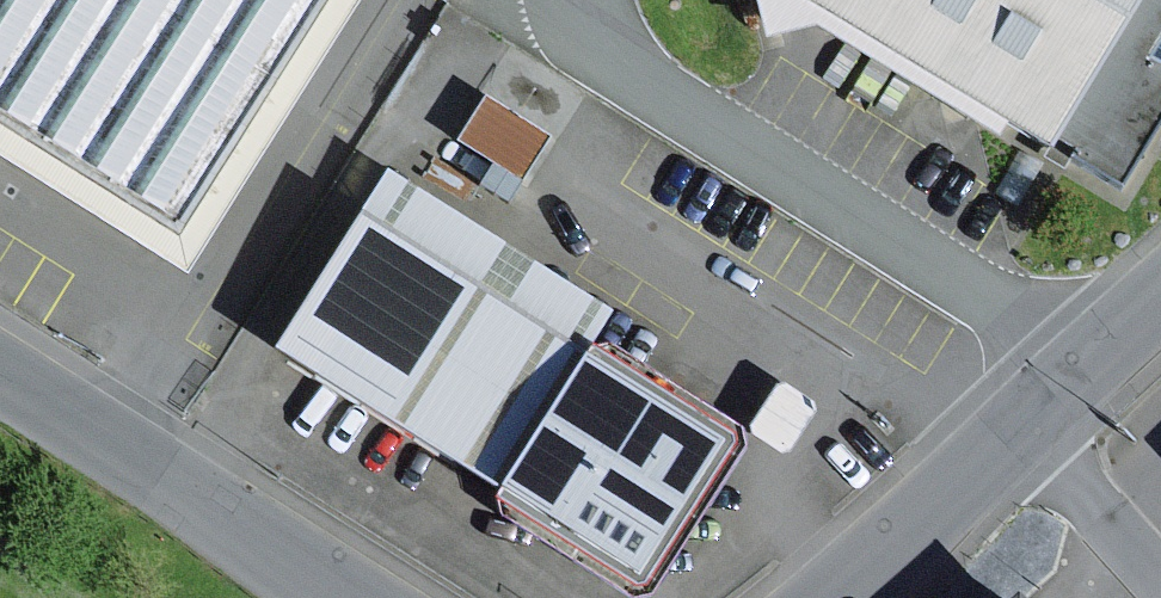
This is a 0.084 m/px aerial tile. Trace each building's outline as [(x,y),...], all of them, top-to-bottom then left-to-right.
[(171,238),(321,0),(0,0),(0,130),(171,238)] [(0,130),(0,165),(182,279),(358,0),(321,0),(171,238),(0,130)] [(759,42),(814,29),(992,136),(999,124),(1112,191),(1160,109),(1160,0),(750,0),(759,42)] [(482,99),(455,143),(520,183),(548,139),(482,99)] [(382,172),(352,218),(579,361),(608,315),(382,172)] [(579,361),(352,218),(266,355),(635,586),(721,449),(579,361)]
